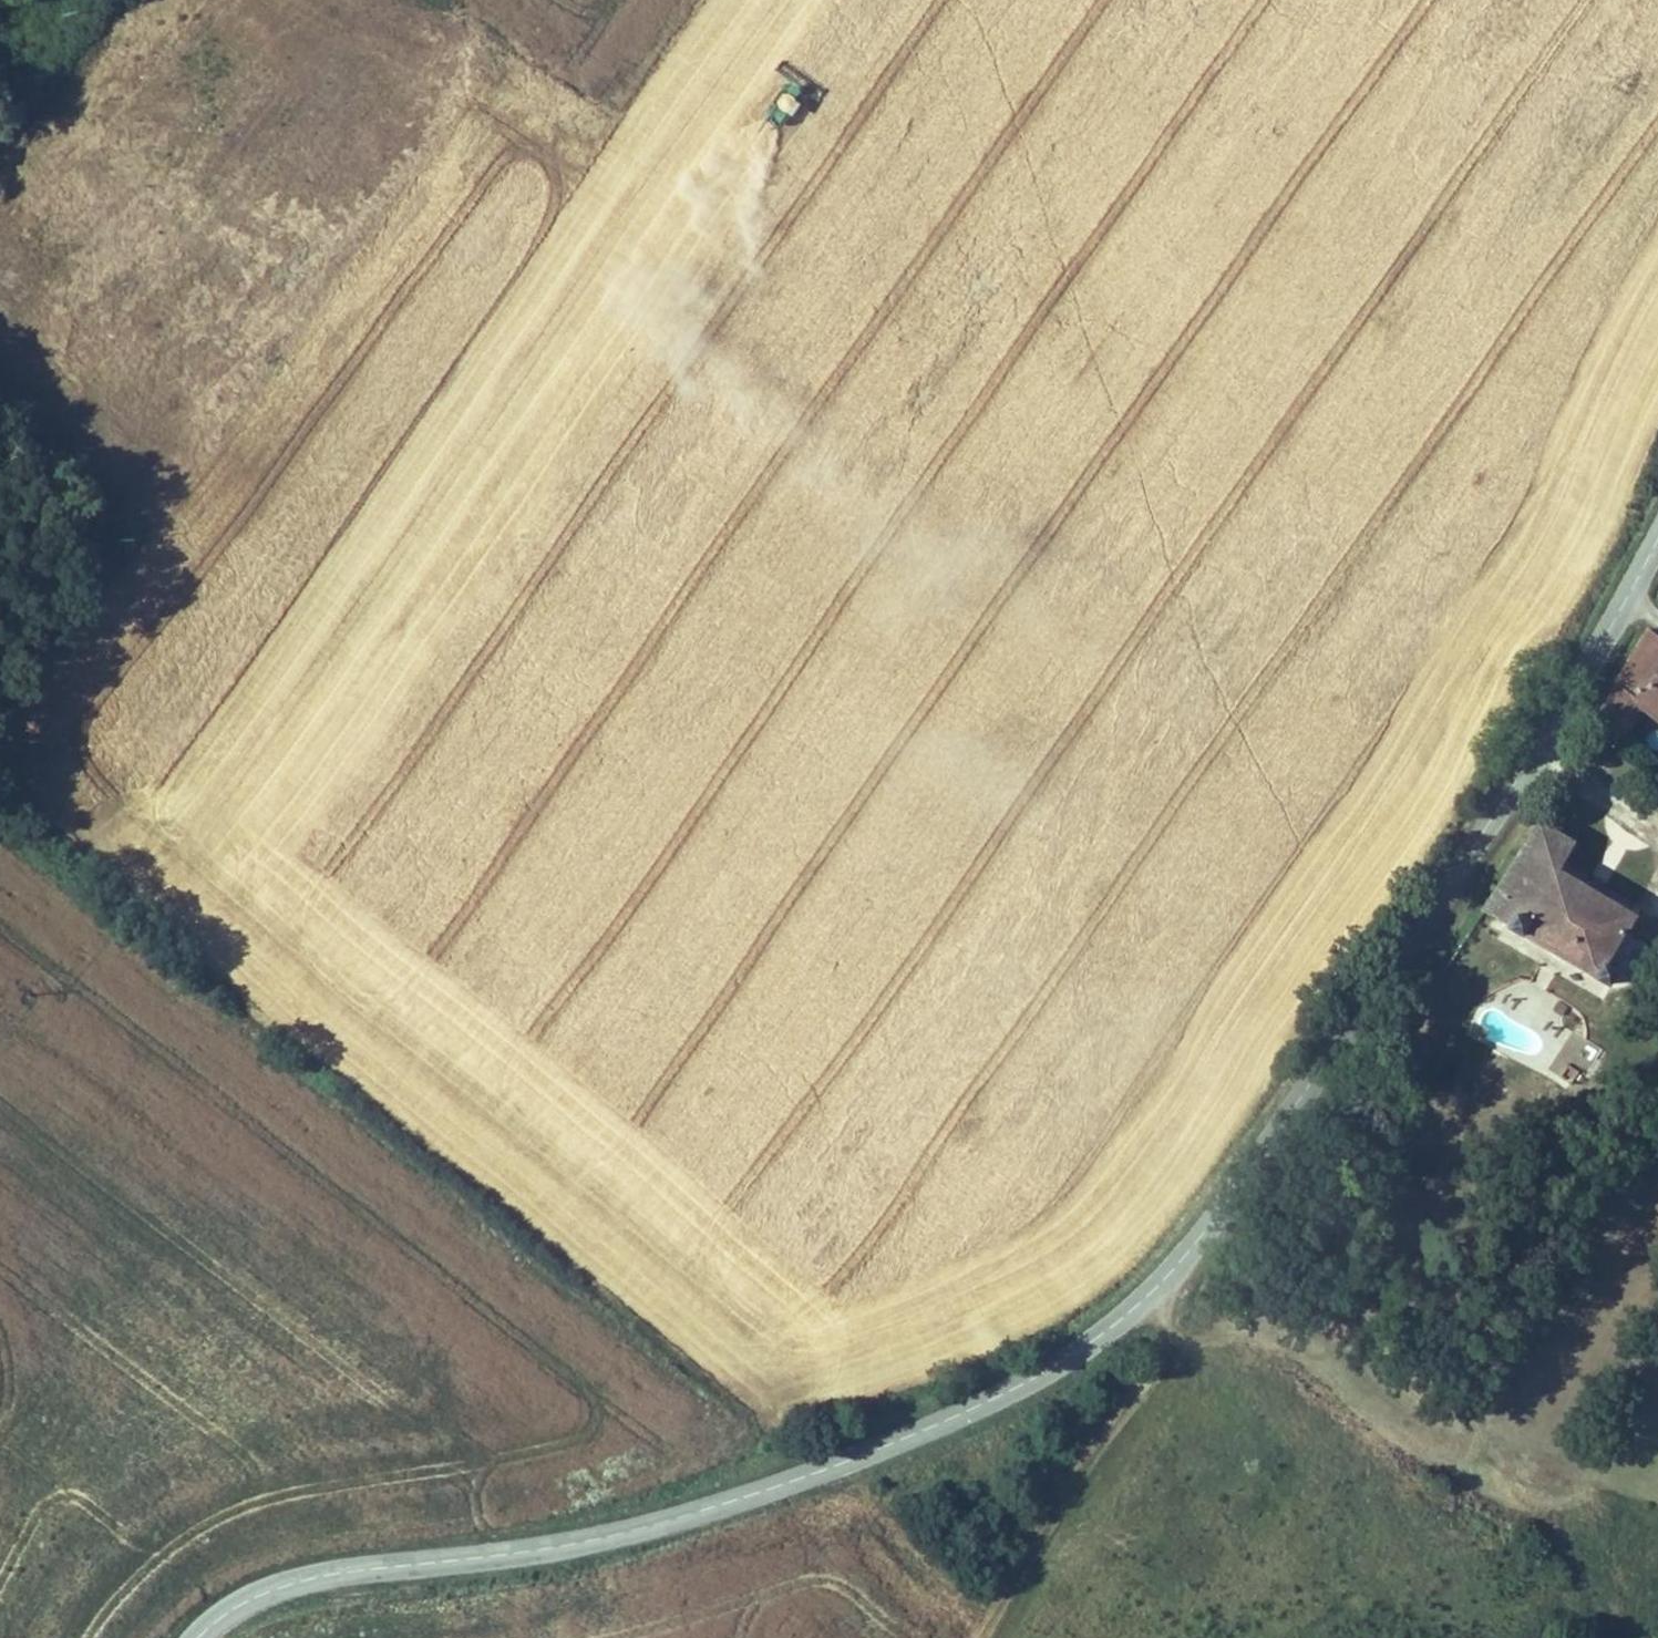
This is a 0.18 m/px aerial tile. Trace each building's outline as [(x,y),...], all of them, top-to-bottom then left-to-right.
[(1617,738),(1642,756),(1657,735),(1657,680),(1617,738)] [(1652,937),(1578,893),(1598,859),(1557,835),(1499,928),(1627,1006),(1636,992),(1624,985),(1652,937)] [(1647,951),(1629,981),(1657,998),(1657,957),(1647,951)] [(1582,1134),(1580,1119),(1564,1121),(1565,1136),(1582,1134)]
